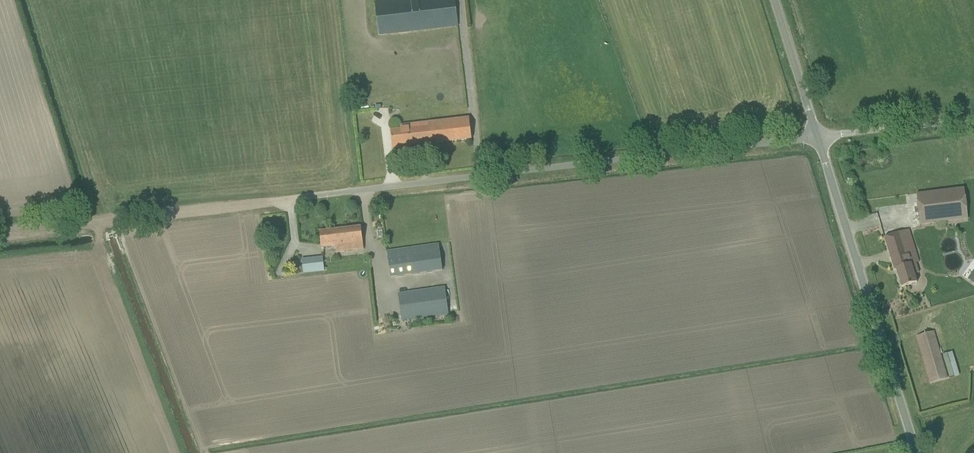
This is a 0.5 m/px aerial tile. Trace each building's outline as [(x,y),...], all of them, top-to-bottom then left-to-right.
[(378,37),(415,32),(415,35),(457,30),(454,0),(400,0),(374,3),(378,37)] [(391,139),(393,149),(472,139),(471,130),(468,117),(401,125),(401,130),(391,131),(391,139)] [(917,194),(921,224),(967,218),(963,189),(917,194)] [(361,227),(319,232),(321,248),(335,246),(336,252),(345,251),(345,245),(363,243),(361,228),(361,227)] [(896,269),(902,288),(911,285),(916,284),(914,275),(919,274),(916,264),(918,263),(909,230),(894,235),(884,237),(894,269),(896,269)] [(387,252),(391,278),(442,270),(439,245),(387,252)] [(302,260),(303,275),(324,273),(323,257),(302,260)] [(955,279),(962,285),(966,280),(959,274),(955,279)] [(398,294),(402,321),(448,314),(444,287),(398,294)] [(916,337),(930,384),(947,379),(934,332),(916,337)]
